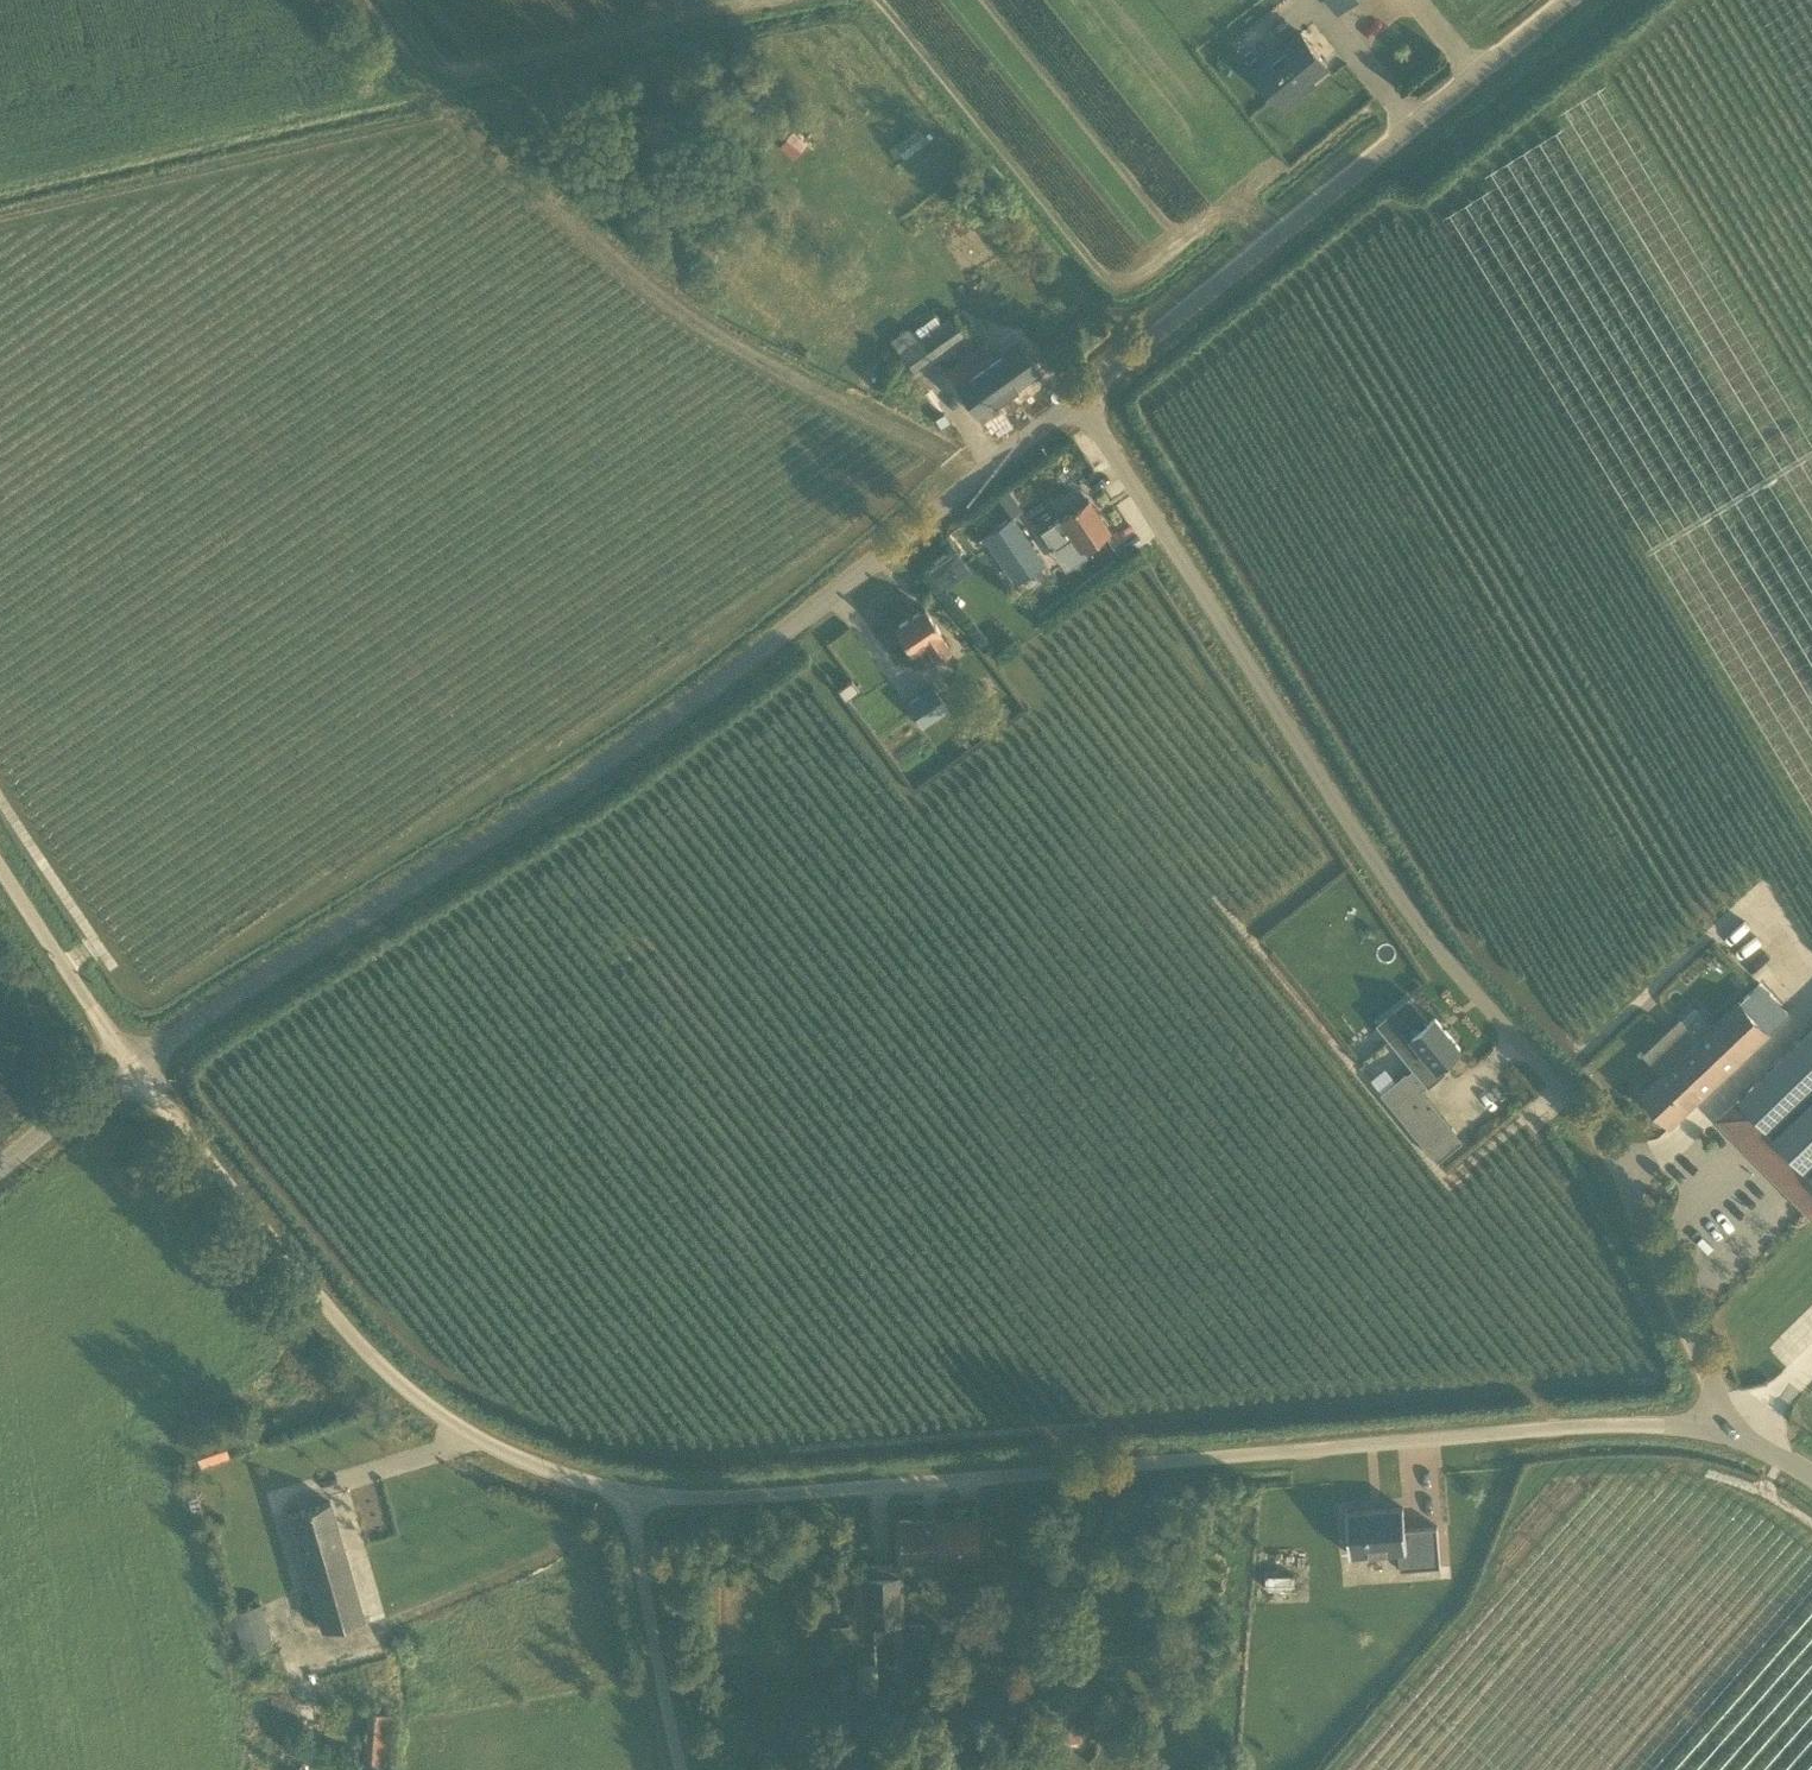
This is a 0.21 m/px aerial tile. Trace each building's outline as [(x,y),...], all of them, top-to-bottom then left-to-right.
[(1356,0),(1329,0),(1340,13),(1356,0)] [(1284,107),(1304,91),(1301,87),(1328,65),(1300,30),(1253,69),(1284,107)] [(791,131),(778,147),(791,157),(804,142),(791,131)] [(942,322),(936,314),(924,323),(929,330),(923,334),(918,327),(912,332),(909,328),(892,340),(900,352),(915,374),(968,337),(952,314),(942,322)] [(1039,370),(1017,338),(992,356),(983,344),(945,371),(976,415),(1039,370)] [(1080,551),(1110,531),(1088,499),(1040,531),(1052,550),(1071,537),(1080,551)] [(1015,583),(1043,564),(1011,517),(983,535),(1015,583)] [(948,650),(938,635),(941,632),(925,608),(894,628),(911,654),(926,644),(936,659),(948,650)] [(844,699),(858,688),(851,678),(837,689),(844,699)] [(922,727),(949,707),(933,686),(907,704),(922,727)] [(1787,1014),(1760,985),(1742,1001),(1739,998),(1698,1037),(1682,1019),(1678,1023),(1671,1029),(1665,1035),(1658,1042),(1676,1060),(1664,1072),(1641,1094),(1670,1125),(1787,1014)] [(1439,1065),(1461,1047),(1436,1016),(1400,1046),(1419,1070),(1434,1059),(1439,1065)] [(1756,1083),(1717,1121),(1802,1210),(1811,1219),(1811,1218),(1811,1029),(1756,1083)] [(1396,1080),(1382,1092),(1424,1143),(1448,1123),(1421,1090),(1427,1085),(1413,1068),(1407,1073),(1406,1072),(1396,1080)] [(1448,1123),(1424,1143),(1438,1161),(1463,1141),(1448,1123)] [(200,1464),(251,1446),(244,1427),(193,1445),(200,1464)] [(323,1630),(364,1618),(330,1501),(289,1513),(323,1630)] [(1407,1516),(1350,1520),(1354,1563),(1402,1559),(1404,1578),(1444,1575),(1441,1535),(1409,1537),(1407,1516)] [(849,1641),(883,1639),(883,1625),(894,1624),(892,1576),(853,1577),(854,1611),(848,1611),(849,1641)] [(246,1655),(274,1645),(259,1604),(232,1613),(246,1655)] [(1075,1734),(1076,1700),(1055,1700),(1055,1734),(1075,1734)] [(390,1714),(367,1712),(363,1769),(365,1769),(386,1769),(390,1714)]
